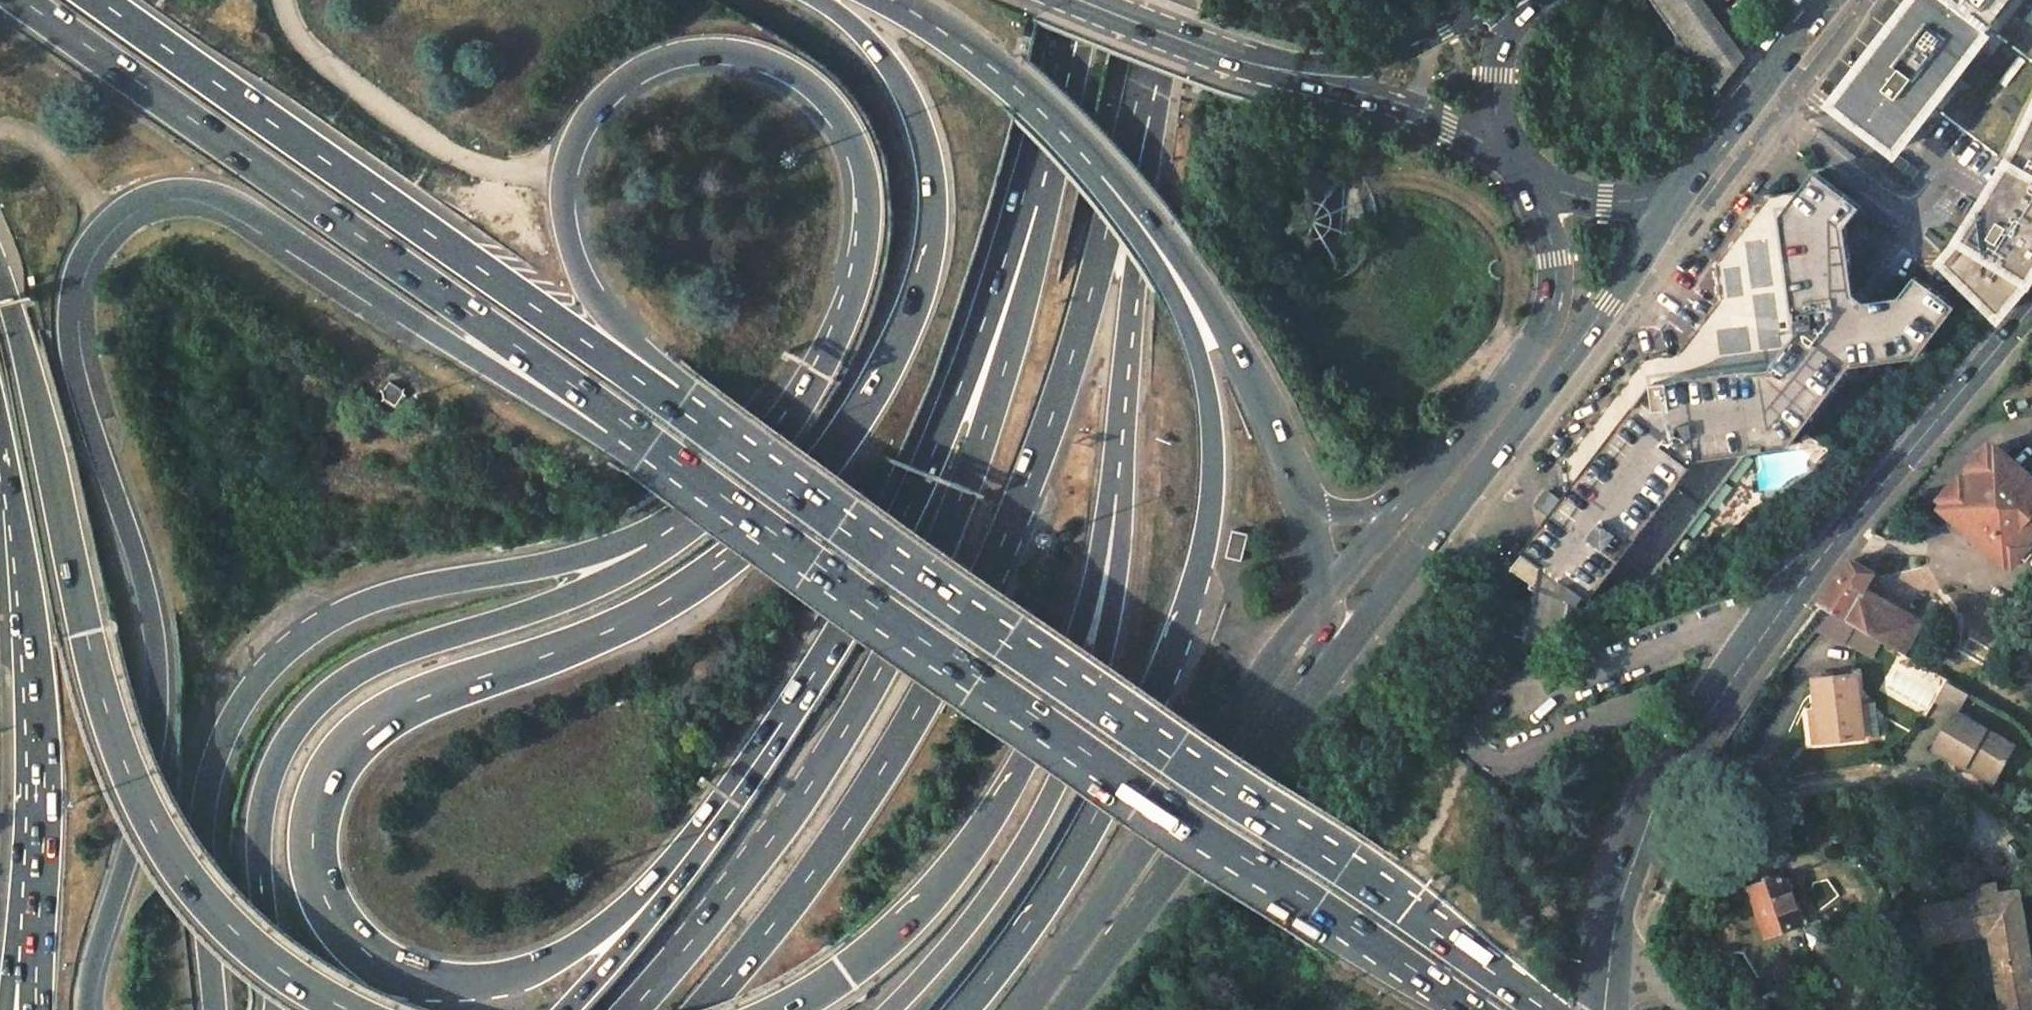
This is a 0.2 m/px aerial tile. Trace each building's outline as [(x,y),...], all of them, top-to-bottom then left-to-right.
[(1690,0),(1658,0),(1718,89),(1736,67),(1690,0)] [(1761,13),(1780,1),(1779,0),(1754,0),(1761,13)] [(1992,28),(1955,0),(1908,0),(1833,101),(1901,151),(1992,28)] [(1992,28),(2015,0),(1955,0),(1992,28)] [(2012,297),(2025,281),(2031,271),(2031,124),(2011,165),(1964,241),(1947,262),(1998,313),(2012,297)] [(1793,448),(1855,366),(1918,363),(1961,315),(1926,285),(1913,301),(1869,306),(1857,297),(1848,228),(1864,207),(1831,181),(1789,231),(1809,336),(1779,381),(1669,391),(1578,504),(1526,569),(1549,589),(1551,587),(1556,591),(1567,599),(1576,588),(1595,603),(1605,592),(1612,593),(1626,593),(1634,592),(1647,587),(1656,582),(1667,571),(1676,560),(1758,452),(1793,448)] [(2007,560),(2011,556),(2014,559),(2028,544),(2024,541),(2031,532),(2031,479),(1998,448),(1996,451),(1991,446),(1974,466),(1979,469),(1968,482),(1963,478),(1946,498),(1951,501),(1947,506),(2007,560)] [(1239,529),(1232,554),(1245,558),(1252,532),(1239,529)] [(1819,604),(1843,618),(1858,592),(1874,572),(1851,559),(1819,604)] [(1843,618),(1915,661),(1920,653),(1903,643),(1912,625),(1858,592),(1843,618)] [(1857,740),(1855,704),(1854,674),(1811,676),(1813,706),(1815,742),(1857,740)] [(1855,704),(1857,740),(1866,740),(1863,703),(1855,704)] [(1805,706),(1806,743),(1815,742),(1813,706),(1805,706)] [(2023,751),(1964,716),(1944,754),(1973,771),(1976,765),(2005,782),(2023,751)] [(1973,771),(2002,788),(2005,782),(1976,765),(1973,771)] [(1749,888),(1766,936),(1802,923),(1786,875),(1749,888)] [(1971,899),(1923,907),(1923,911),(1907,913),(1910,930),(1926,928),(1928,938),(1998,927),(2011,1009),(2031,1009),(2031,967),(2020,891),(1997,895),(1995,884),(1970,889),(1971,899)]
